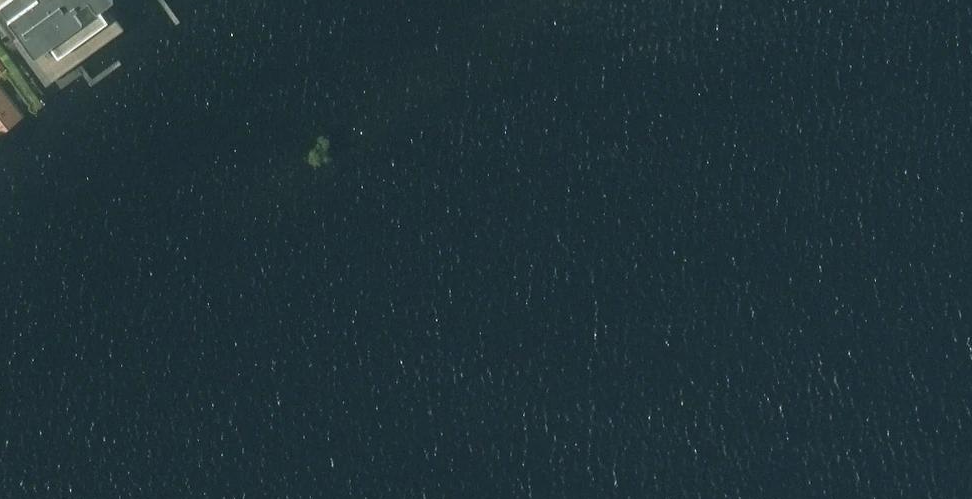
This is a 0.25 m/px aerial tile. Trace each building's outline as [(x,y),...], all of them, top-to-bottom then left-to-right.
[(46,83),(74,63),(55,35),(81,17),(100,44),(124,26),(105,0),(0,0),(0,19),(46,83)] [(18,111),(0,88),(0,125),(18,111)]
